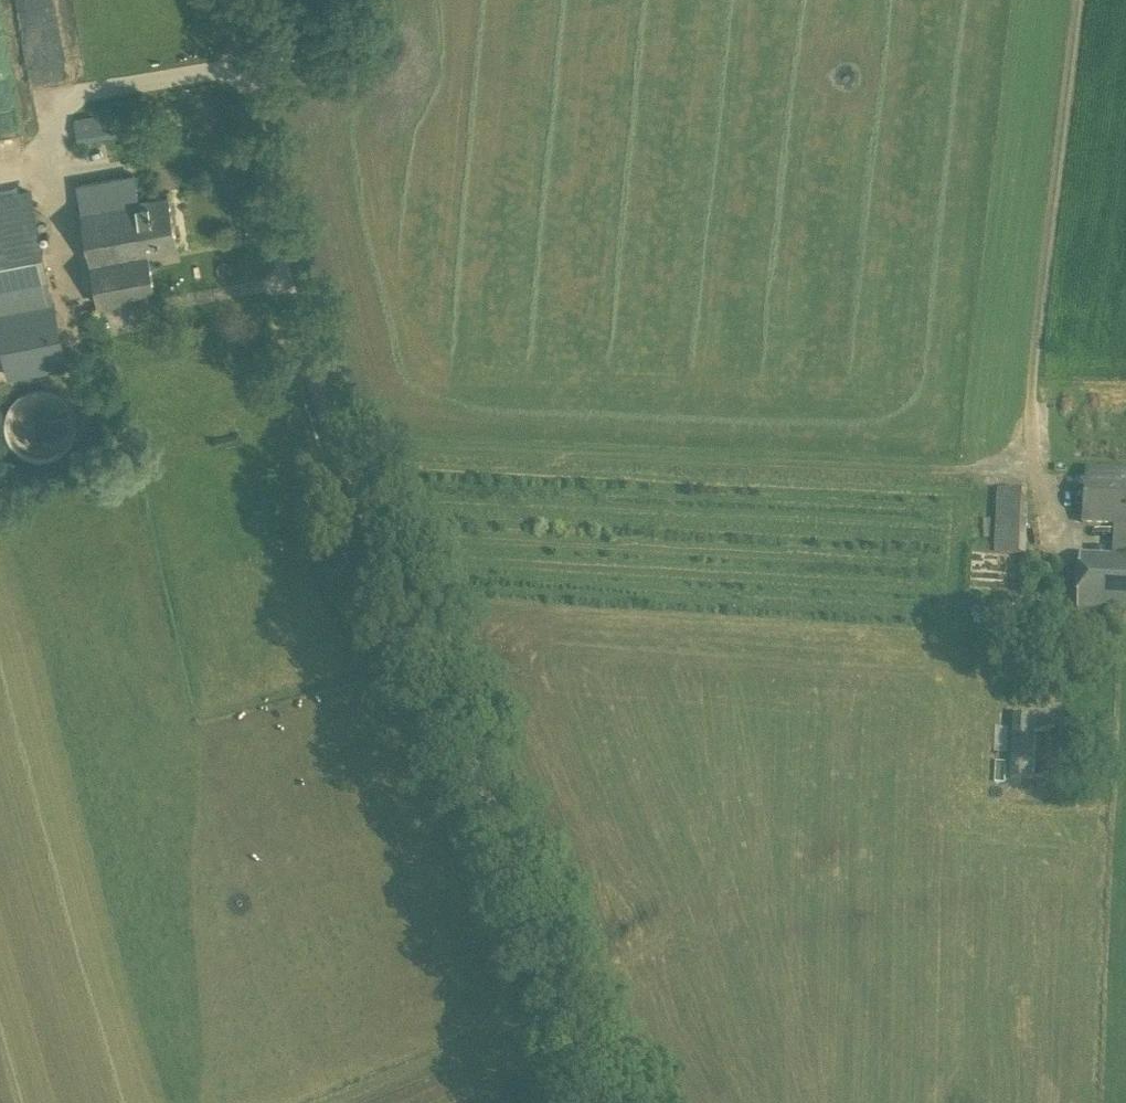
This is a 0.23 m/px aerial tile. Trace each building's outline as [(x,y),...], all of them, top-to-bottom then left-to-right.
[(129,109),(74,118),(78,142),(133,133),(129,109)] [(134,173),(78,184),(83,211),(82,211),(88,239),(100,304),(156,293),(149,252),(179,246),(174,222),(169,195),(139,200),(134,173)] [(53,302),(46,271),(32,192),(0,198),(0,325),(11,376),(66,364),(53,302)] [(1087,468),(1084,522),(1116,524),(1115,556),(1083,555),(1080,609),(1125,611),(1125,470),(1087,468)] [(1030,541),(1031,528),(1026,528),(1028,490),(997,489),(994,553),(1025,555),(1026,541),(1030,541)] [(1080,780),(1080,732),(1036,731),(1036,716),(1011,715),(1010,779),(1080,780)]
